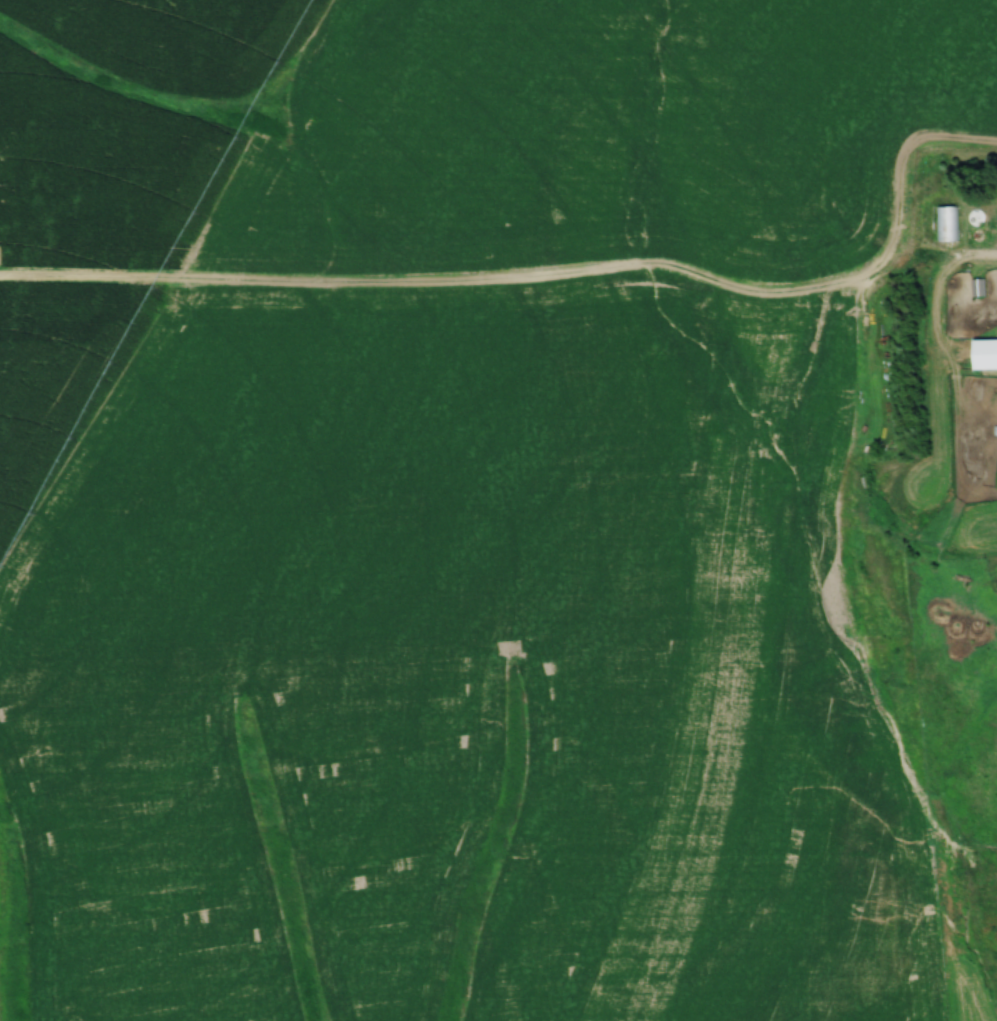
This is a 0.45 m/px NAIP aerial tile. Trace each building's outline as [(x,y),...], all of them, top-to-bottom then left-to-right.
[(957,241),(957,207),(937,207),(937,241),(957,241)] [(984,225),(982,210),(969,212),(971,226),(984,225)]
